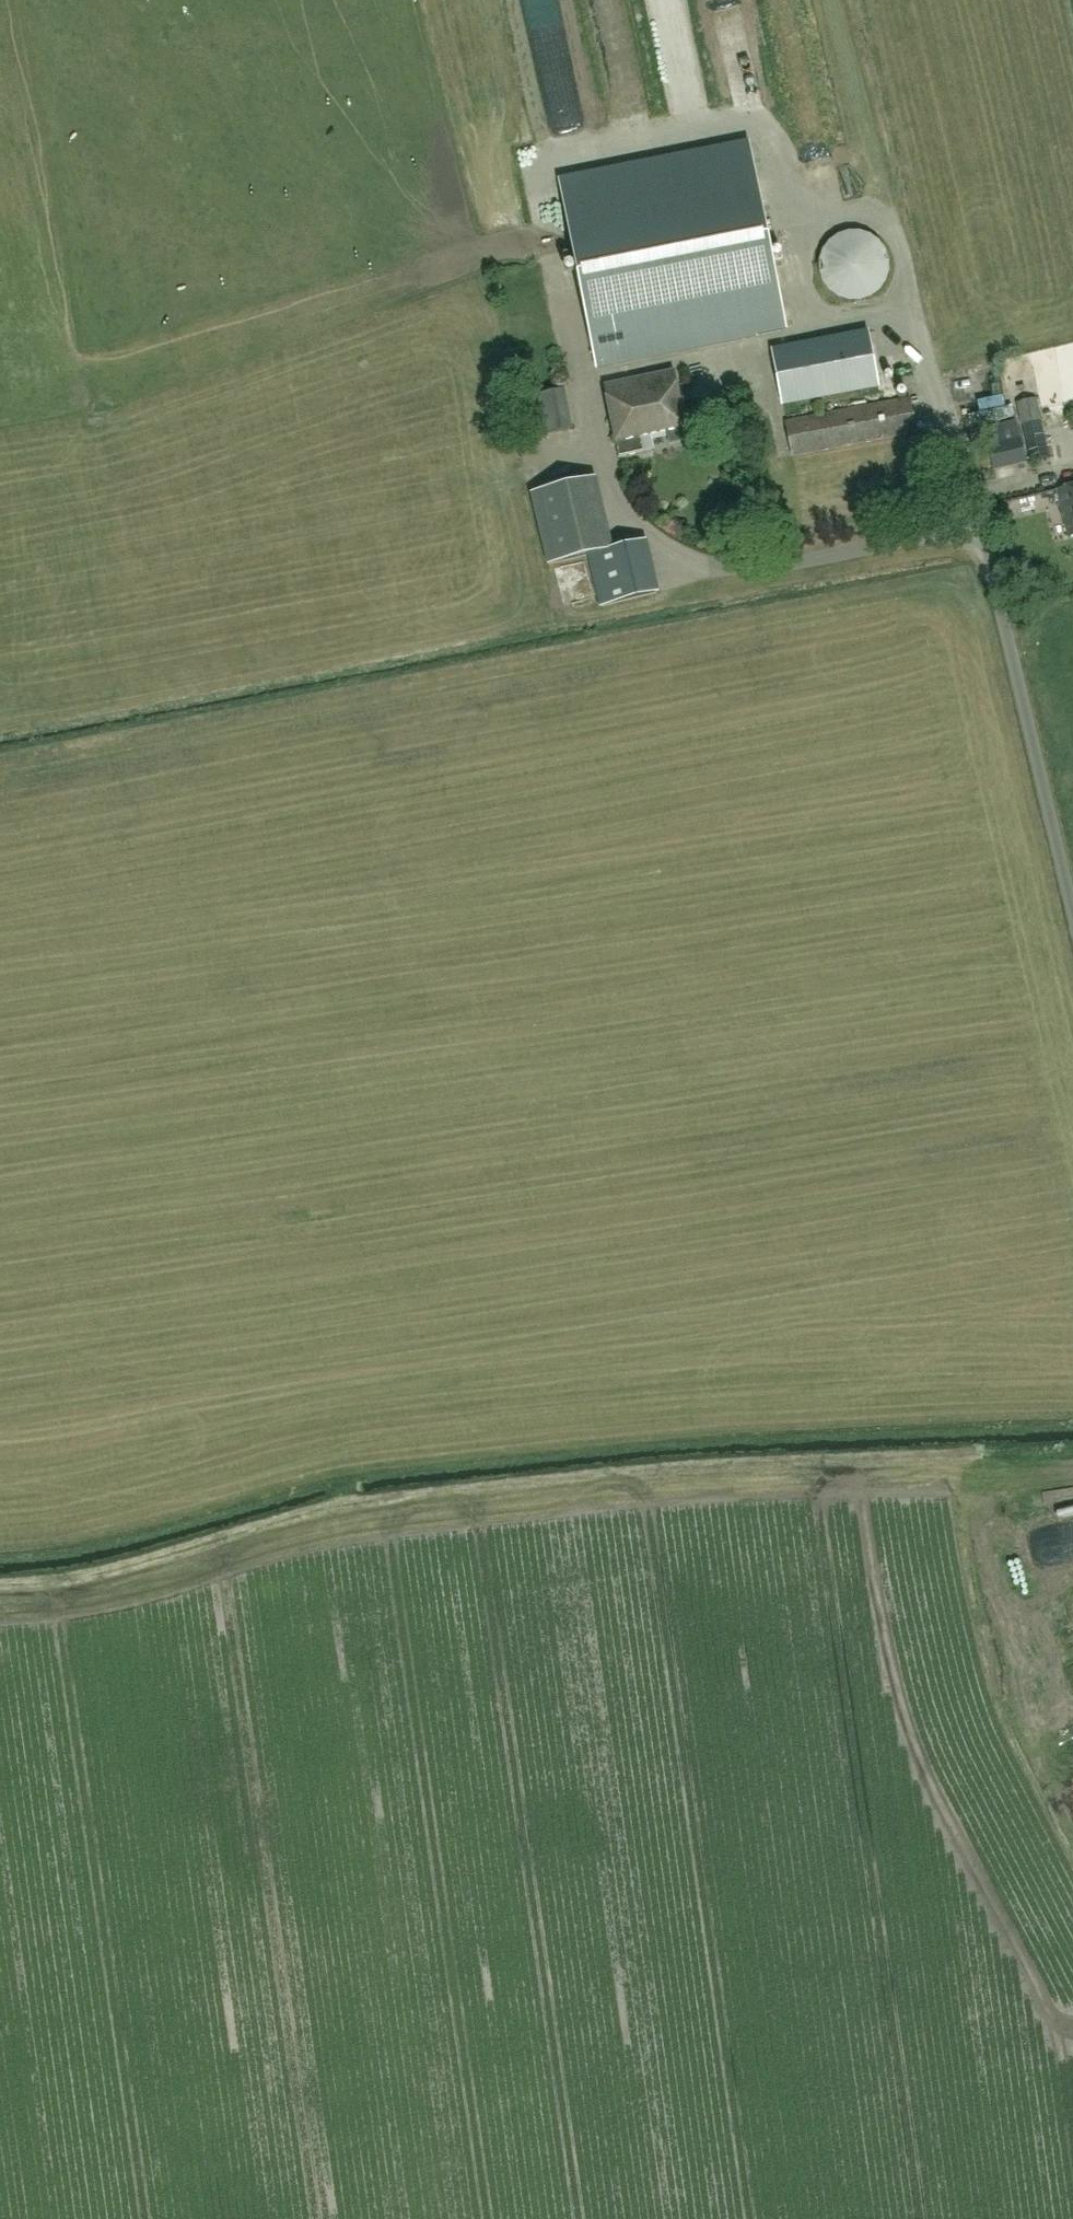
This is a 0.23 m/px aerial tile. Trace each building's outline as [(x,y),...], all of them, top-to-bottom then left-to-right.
[(786,329),(771,258),(749,144),(561,181),(586,296),(600,366),(786,329)] [(872,236),(861,232),(850,231),(835,237),(827,244),(821,254),(818,270),(823,286),(835,297),(852,300),(874,296),(886,281),(889,266),(886,252),(879,242),(872,236)] [(867,331),(772,349),(782,403),(877,385),(867,331)] [(675,371),(604,385),(619,457),(644,452),(641,438),(687,428),(675,371)] [(1048,457),(1035,398),(1016,403),(1029,462),(1048,457)] [(909,399),(786,422),(792,456),(916,433),(909,399)] [(570,429),(567,416),(540,422),(542,434),(570,429)] [(1020,440),(989,447),(994,469),(1025,462),(1020,440)] [(1063,461),(1066,472),(1072,470),(1072,458),(1063,461)] [(588,555),(611,549),(594,479),(532,494),(549,564),(588,555)] [(1072,536),(1072,486),(1058,490),(1069,537),(1072,536)] [(1024,502),(1031,517),(1050,509),(1041,489),(1012,502),(1014,506),(1024,502)] [(945,506),(943,498),(937,499),(939,507),(945,506)] [(611,549),(588,555),(601,606),(655,592),(643,542),(611,549)]
